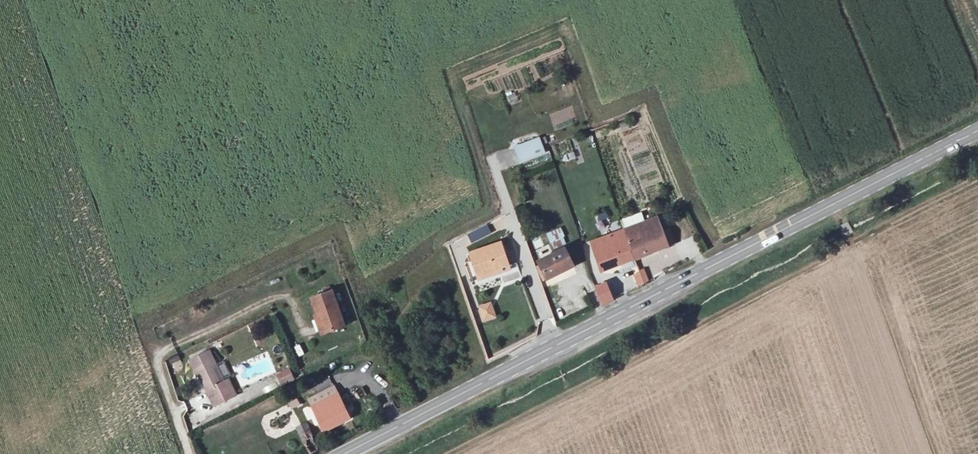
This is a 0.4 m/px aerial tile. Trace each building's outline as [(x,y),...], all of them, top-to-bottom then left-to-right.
[(513,146),(520,165),(546,155),(539,136),(513,146)] [(597,223),(609,219),(607,211),(595,215),(597,223)] [(635,226),(640,239),(659,232),(654,219),(635,226)] [(488,225),(467,233),(471,243),(492,235),(488,225)] [(659,232),(640,239),(635,226),(622,231),(627,243),(634,261),(668,248),(662,232),(659,232)] [(553,250),(567,244),(560,227),(546,234),(553,250)] [(666,230),(662,232),(668,248),(673,247),(666,230)] [(601,273),(609,270),(603,254),(627,243),(622,231),(593,243),(598,257),(594,258),(601,273)] [(603,254),(609,270),(634,261),(627,243),(603,254)] [(508,270),(500,248),(470,258),(478,280),(508,270)] [(534,266),(545,286),(575,270),(565,250),(534,266)] [(633,261),(618,267),(620,273),(635,268),(633,261)] [(517,266),(497,275),(502,286),(522,278),(517,266)] [(639,275),(634,278),(638,288),(643,285),(639,275)] [(613,301),(606,284),(596,289),(602,306),(613,301)] [(332,291),(311,298),(314,306),(311,307),(321,336),(345,328),(332,291)] [(477,306),(483,322),(496,317),(491,301),(477,306)] [(302,346),(295,347),(297,357),(304,356),(302,346)] [(210,352),(190,361),(198,379),(204,377),(210,392),(209,392),(216,408),(236,399),(228,383),(224,385),(210,352)] [(225,361),(219,363),(223,378),(229,376),(225,361)] [(284,373),(271,380),(276,390),(289,384),(284,373)] [(325,431),(352,419),(339,392),(313,404),(325,431)]
